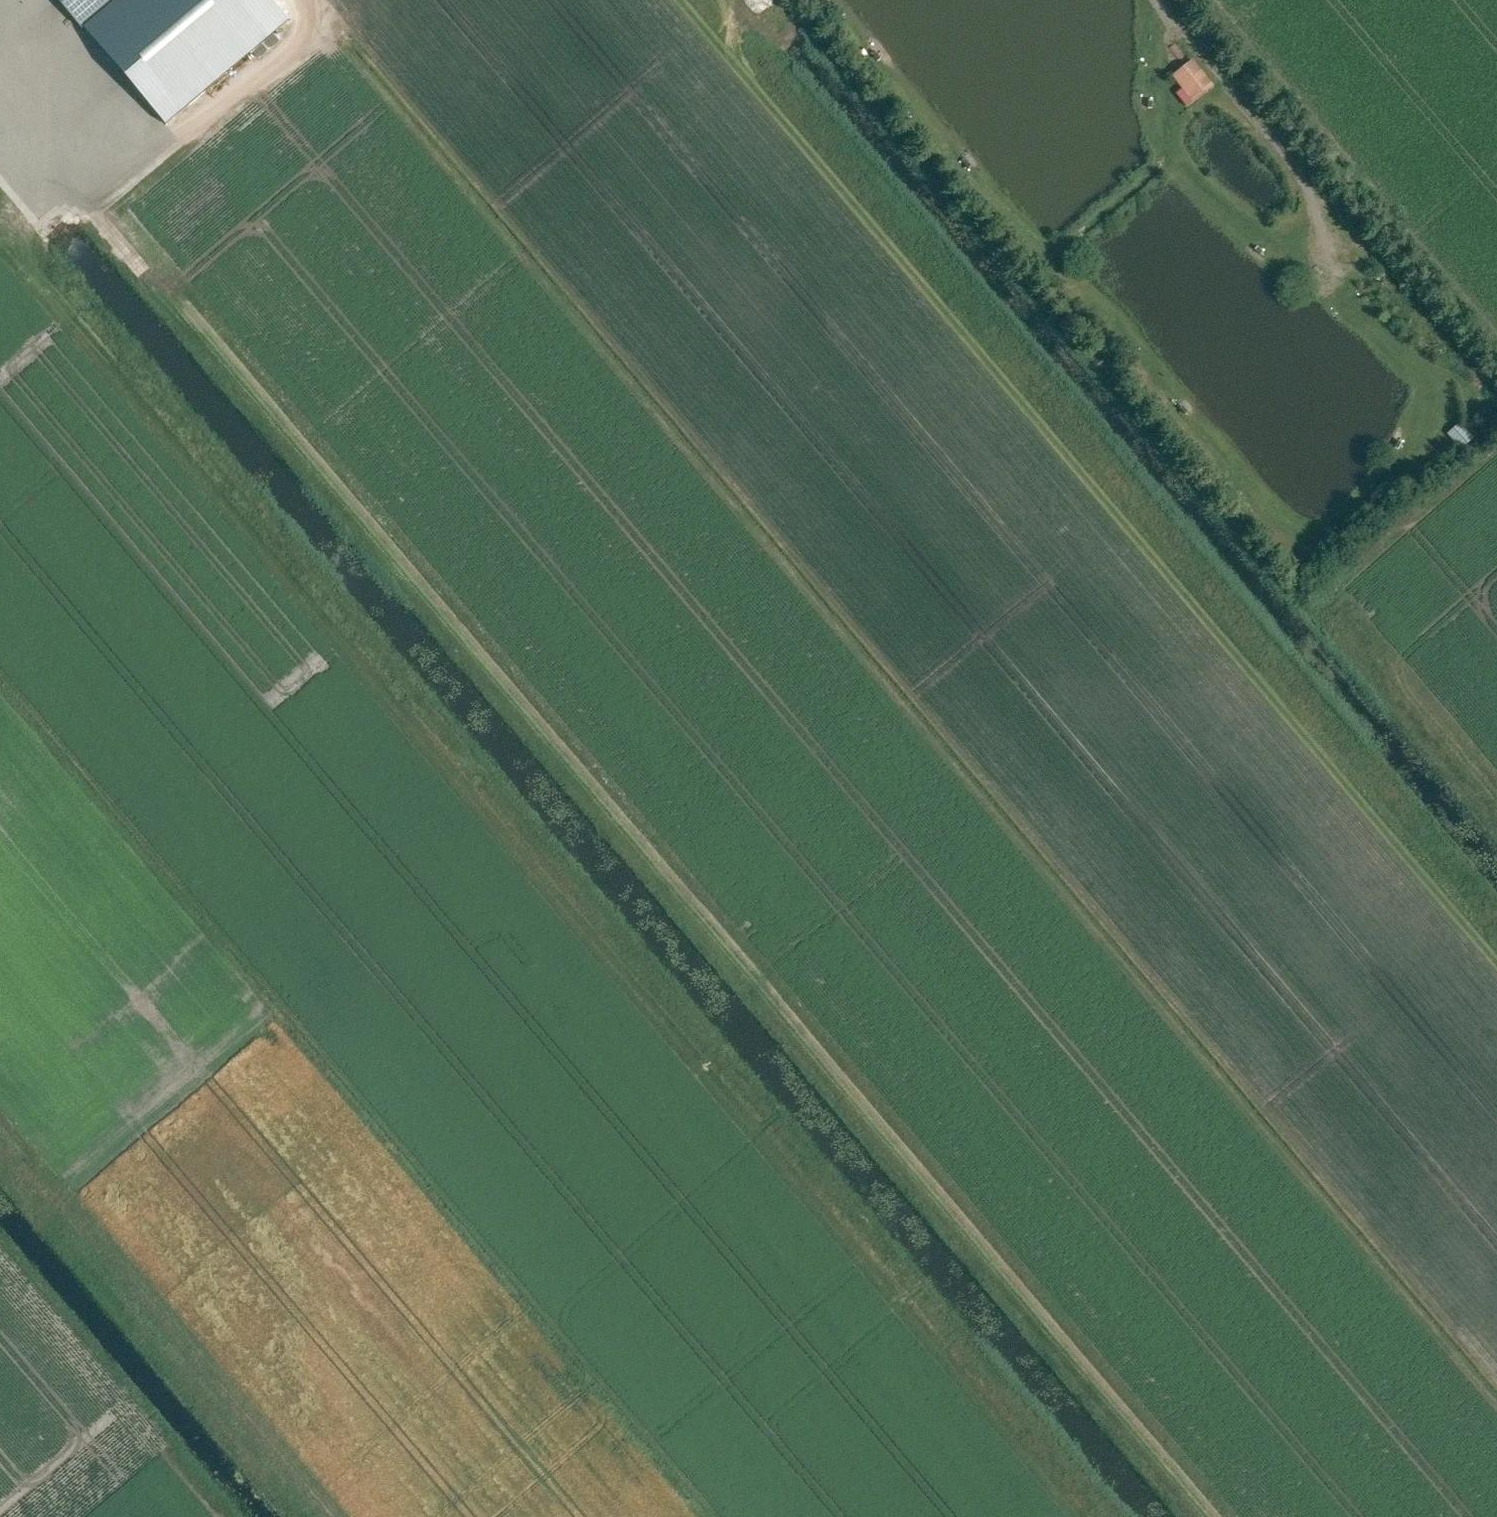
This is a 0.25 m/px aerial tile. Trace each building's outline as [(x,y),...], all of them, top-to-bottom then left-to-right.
[(83,27),(115,0),(61,0),(83,27)] [(100,47),(165,125),(289,20),(272,0),(156,0),(100,47)] [(1192,62),(1170,79),(1180,92),(1175,95),(1186,109),(1212,89),(1192,62)] [(1459,419),(1446,430),(1461,448),(1474,437),(1459,419)]
